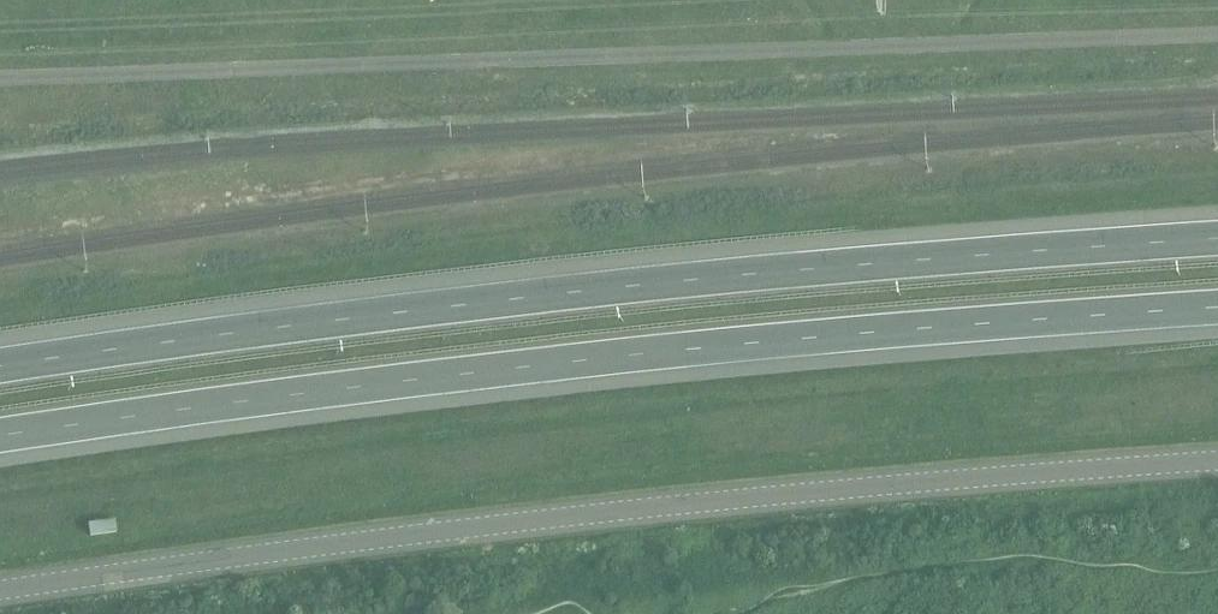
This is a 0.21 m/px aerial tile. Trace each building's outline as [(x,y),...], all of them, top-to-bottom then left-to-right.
[(115,520),(89,523),(91,536),(117,532),(115,520)]
